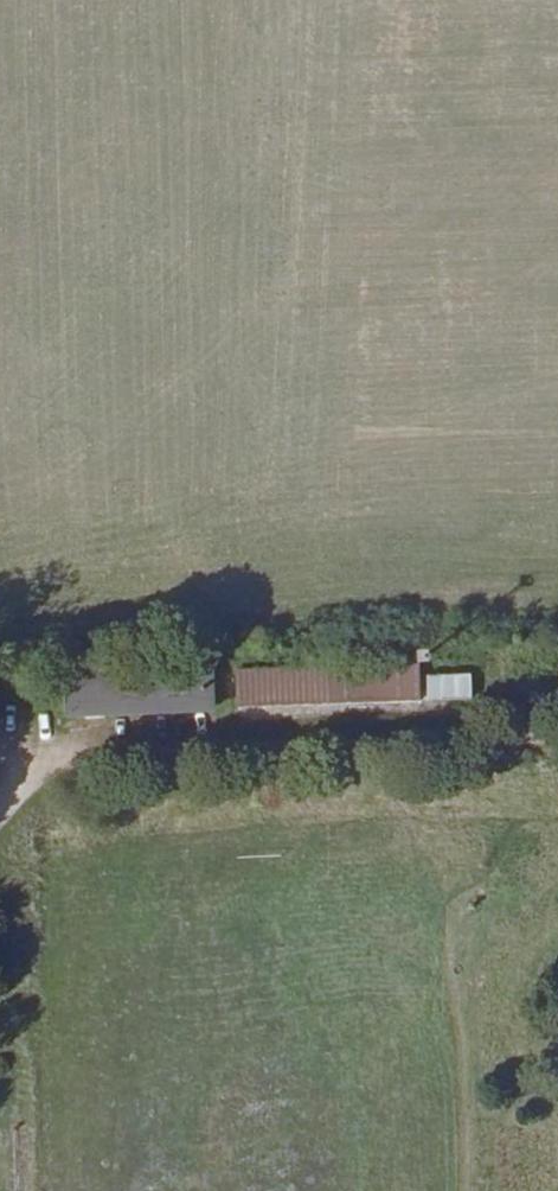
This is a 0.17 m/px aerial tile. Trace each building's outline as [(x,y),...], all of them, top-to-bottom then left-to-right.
[(236,671),(237,707),(421,700),(420,664),(236,671)] [(69,675),(71,714),(213,708),(211,669),(69,675)] [(472,701),(471,675),(426,677),(427,702),(472,701)]
